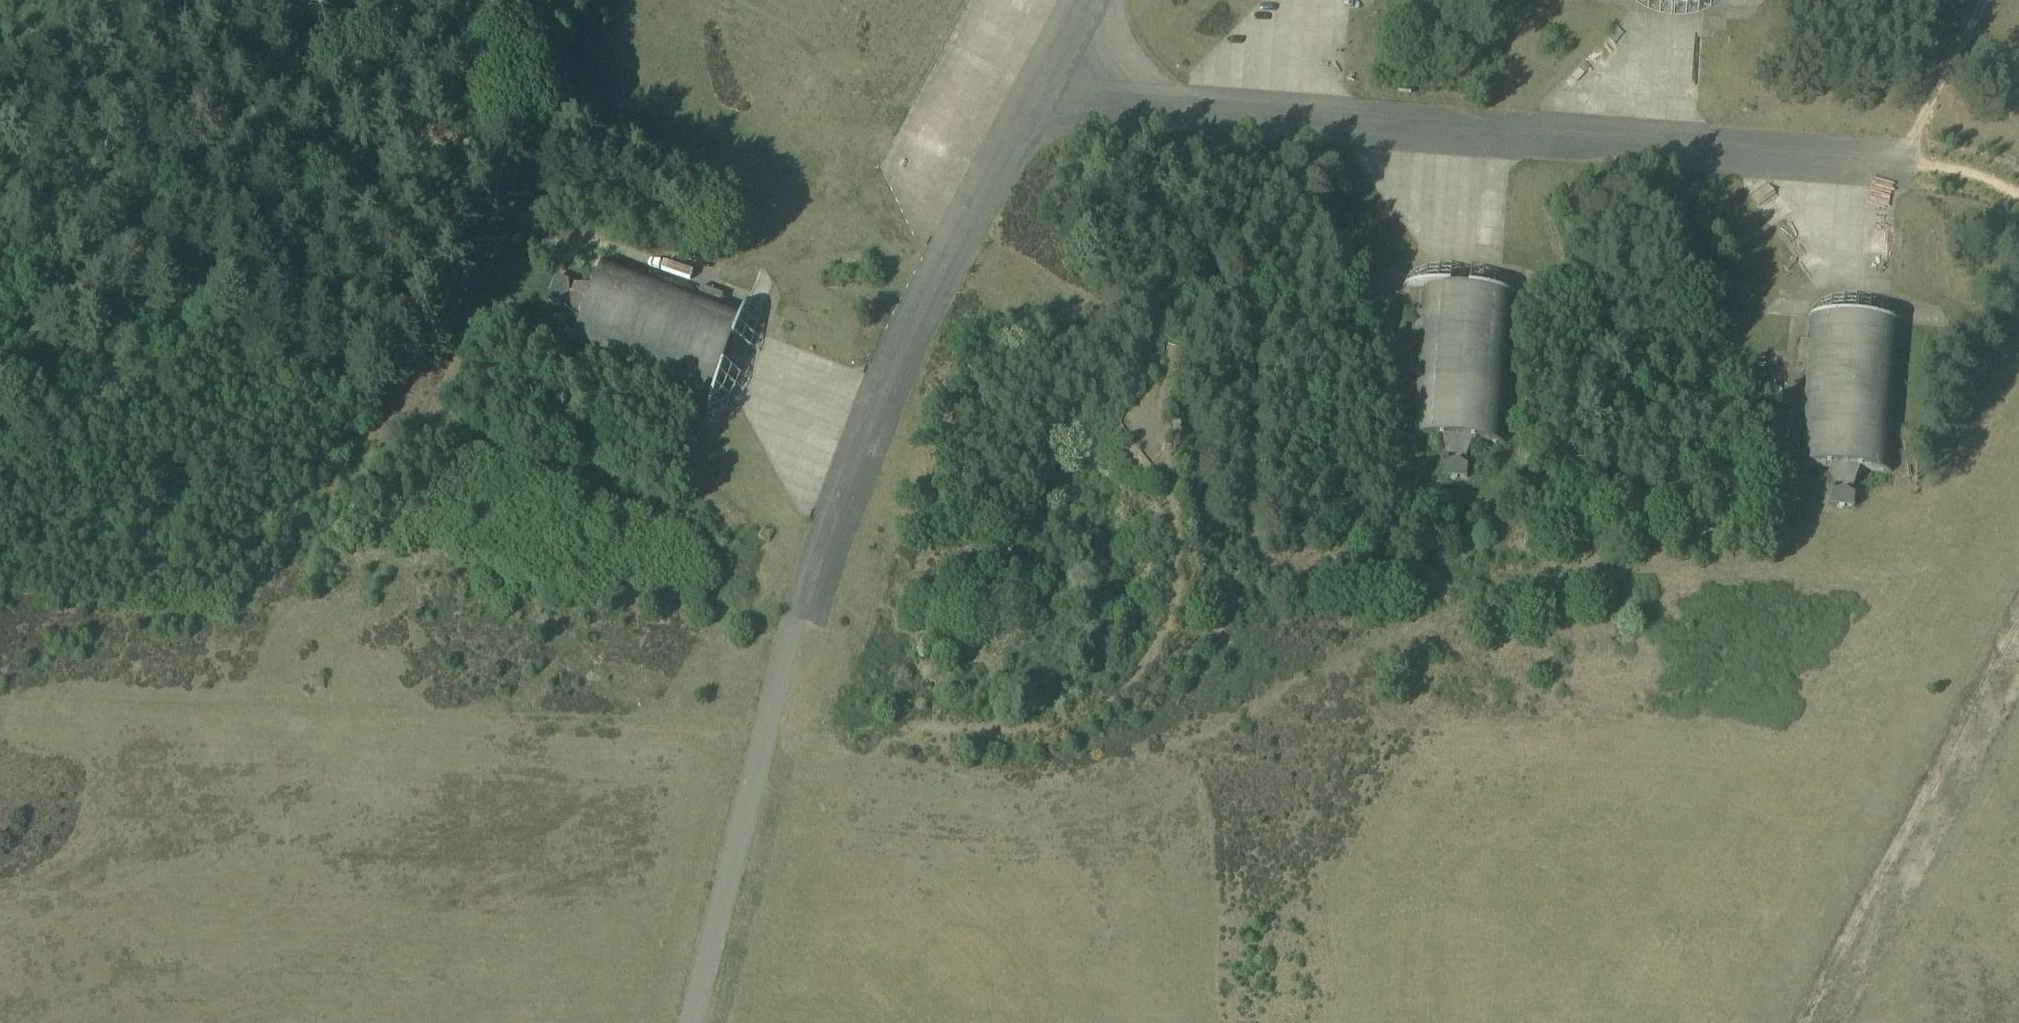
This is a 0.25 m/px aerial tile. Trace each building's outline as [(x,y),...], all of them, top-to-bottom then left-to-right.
[(657,279),(605,259),(594,289),(574,288),(568,306),(583,318),(572,347),(655,377),(712,396),(744,311),(722,303),(725,296),(700,287),(697,294),(694,293),(657,279)] [(558,280),(551,302),(561,306),(570,296),(569,284),(558,280)] [(1503,444),(1516,294),(1421,289),(1420,314),(1414,313),(1412,337),(1418,338),(1411,437),(1438,439),(1438,441),(1443,442),(1447,459),(1467,460),(1472,442),(1503,444)] [(1859,474),(1860,470),(1892,473),(1903,324),(1809,316),(1807,342),(1801,341),(1799,366),(1805,366),(1799,465),(1826,467),(1826,470),(1830,471),(1834,488),(1854,489),(1859,474)] [(1445,465),(1444,478),(1468,479),(1468,467),(1457,460),(1445,465)] [(1831,494),(1830,507),(1854,509),(1855,496),(1844,489),(1831,494)] [(325,680),(313,679),(313,690),(324,690),(325,680)]
